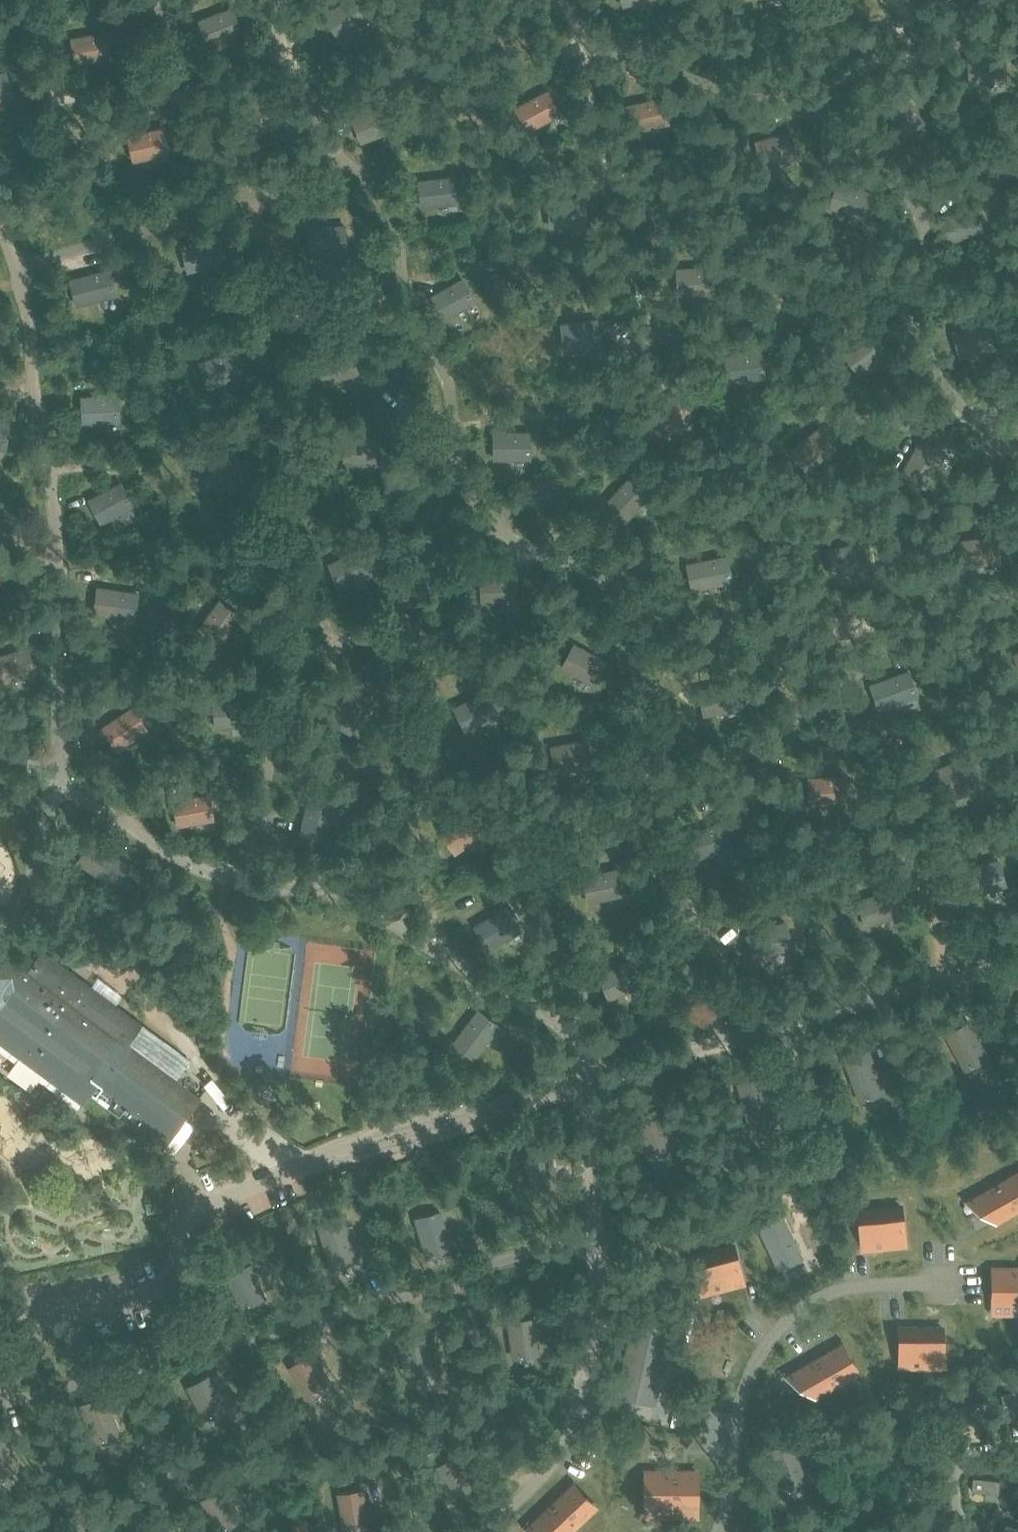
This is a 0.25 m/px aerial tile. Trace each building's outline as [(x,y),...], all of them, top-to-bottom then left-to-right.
[(359,0),(342,0),(322,14),(338,38),(370,16),(359,0)] [(243,32),(233,5),(195,19),(207,46),(243,32)] [(113,58),(108,30),(71,36),(75,64),(113,58)] [(969,82),(1007,81),(1004,52),(967,55),(969,82)] [(7,69),(0,71),(0,101),(14,97),(7,69)] [(549,88),(513,106),(527,130),(561,113),(549,88)] [(239,110),(254,134),(287,114),(273,90),(239,110)] [(664,95),(627,103),(632,131),(669,123),(664,95)] [(387,102),(352,115),(360,143),(396,128),(387,102)] [(164,125),(127,133),(133,161),(171,153),(164,125)] [(790,129),(754,139),(762,167),(799,156),(790,129)] [(420,207),(460,203),(456,174),(418,179),(420,207)] [(837,179),(830,206),(865,218),(873,191),(837,179)] [(549,227),(588,225),(586,196),(548,199),(549,227)] [(348,252),(346,223),(308,226),(310,254),(348,252)] [(229,262),(222,235),(180,244),(187,271),(229,262)] [(715,293),(714,264),(676,266),(678,295),(715,293)] [(118,294),(111,267),(69,277),(76,305),(118,294)] [(430,295),(444,319),(477,301),(463,276),(430,295)] [(598,317),(560,322),(564,350),(602,345),(598,317)] [(997,348),(989,320),(953,330),(959,357),(997,348)] [(890,351),(871,328),(842,352),(860,374),(890,351)] [(197,362),(208,388),(244,374),(232,348),(197,362)] [(762,348),(723,354),(727,383),(766,377),(762,348)] [(647,420),(668,440),(695,412),(673,392),(647,420)] [(119,393),(81,395),(82,423),(121,421),(119,393)] [(7,450),(12,421),(0,419),(0,448),(7,450)] [(791,446),(806,470),(837,447),(820,425),(791,446)] [(493,430),(493,458),(532,459),(531,430),(493,430)] [(385,438),(348,432),(343,460),(380,466),(385,438)] [(946,449),(921,436),(900,473),(926,487),(946,449)] [(626,521),(652,492),(631,473),(605,501),(626,521)] [(121,481),(88,497),(101,523),(135,506),(121,481)] [(996,533),(960,539),(964,566),(1001,561),(996,533)] [(832,575),(870,569),(865,540),(827,547),(832,575)] [(364,547),(328,561),(339,588),(374,574),(364,547)] [(727,553),(686,561),(692,589),(734,580),(727,553)] [(517,572),(479,574),(482,603),(519,600),(517,572)] [(139,591),(97,585),(92,613),(134,619),(139,591)] [(196,628),(221,644),(242,615),(219,598),(196,628)] [(574,641),(561,666),(594,684),(607,658),(574,641)] [(0,683),(37,672),(28,645),(0,654),(0,682),(0,683)] [(920,695),(910,668),(869,683),(879,710),(920,695)] [(735,680),(697,689),(704,716),(741,708),(735,680)] [(350,733),(375,698),(352,682),(327,716),(350,733)] [(499,716),(487,689),(454,705),(464,732),(499,716)] [(251,694),(213,699),(216,727),(254,723),(251,694)] [(133,705),(101,725),(117,749),(149,729),(133,705)] [(550,744),(555,772),(594,765),(588,737),(550,744)] [(969,752),(933,767),(946,794),(981,779),(969,752)] [(808,775),(809,804),(847,802),(846,774),(808,775)] [(173,798),(177,826),(215,819),(210,791),(173,798)] [(337,804),(309,796),(298,833),(326,841),(337,804)] [(471,809),(440,829),(455,853),(487,832),(471,809)] [(725,819),(688,830),(698,858),(733,846),(725,819)] [(76,860),(115,888),(132,865),(92,838),(76,860)] [(1000,857),(963,866),(970,894),(1007,884),(1000,857)] [(582,874),(588,902),(625,894),(619,866),(582,874)] [(858,898),(865,925),(902,914),(893,887),(858,898)] [(473,926),(488,949),(524,927),(510,902),(473,926)] [(786,919),(745,933),(756,960),(796,945),(786,919)] [(202,1096),(130,1042),(143,1022),(43,947),(28,967),(9,953),(0,965),(0,1042),(83,1103),(91,1094),(163,1148),(202,1096)] [(645,984),(633,958),(598,972),(608,999),(645,984)] [(452,1042),(475,1058),(501,1024),(479,1007),(452,1042)] [(990,1056),(970,1020),(946,1032),(965,1069),(990,1056)] [(886,1091),(870,1046),(844,1056),(859,1101),(886,1091)] [(775,1114),(764,1073),(737,1081),(747,1122),(775,1114)] [(562,1186),(548,1146),(522,1154),(534,1194),(562,1186)] [(978,1192),(995,1221),(1017,1208),(1017,1169),(978,1192)] [(901,1205),(859,1209),(862,1238),(884,1235),(885,1246),(905,1244),(901,1205)] [(453,1251),(442,1208),(415,1217),(425,1258),(453,1251)] [(784,1213),(759,1225),(778,1268),(803,1256),(784,1213)] [(358,1259),(344,1215),(318,1223),(330,1268),(358,1259)] [(733,1244),(692,1255),(699,1283),(720,1277),(723,1287),(743,1282),(733,1244)] [(267,1296),(251,1262),(226,1274),(242,1308),(267,1296)] [(994,1302),(1017,1302),(1017,1268),(994,1268),(994,1302)] [(673,1319),(635,1308),(616,1394),(655,1404),(673,1319)] [(507,1320),(512,1357),(542,1354),(535,1316),(507,1320)] [(901,1327),(901,1356),(922,1356),(922,1366),(943,1366),(943,1327),(901,1327)] [(405,1373),(433,1368),(425,1330),(398,1337),(405,1373)] [(841,1341),(797,1367),(814,1396),(858,1370),(841,1341)] [(312,1350),(289,1365),(310,1397),(334,1380),(312,1350)] [(203,1419),(230,1405),(211,1372),(186,1385),(203,1419)] [(95,1442),(121,1431),(105,1393),(79,1404),(95,1442)] [(19,1467),(4,1423),(0,1424),(0,1474),(19,1467)] [(794,1439),(767,1448),(782,1492),(808,1484),(794,1439)] [(645,1471),(645,1505),(678,1505),(678,1516),(696,1516),(696,1471),(645,1471)] [(1000,1479),(973,1476),(971,1490),(985,1492),(984,1498),(996,1500),(997,1493),(998,1493),(1000,1479)] [(534,1517),(549,1531),(567,1531),(594,1506),(571,1482),(534,1517)] [(201,1498),(219,1531),(244,1517),(225,1485),(201,1498)] [(337,1492),(343,1529),(371,1526),(365,1487),(337,1492)] [(1003,1531),(1017,1531),(1017,1529),(1017,1525),(1005,1522),(1003,1531)]
